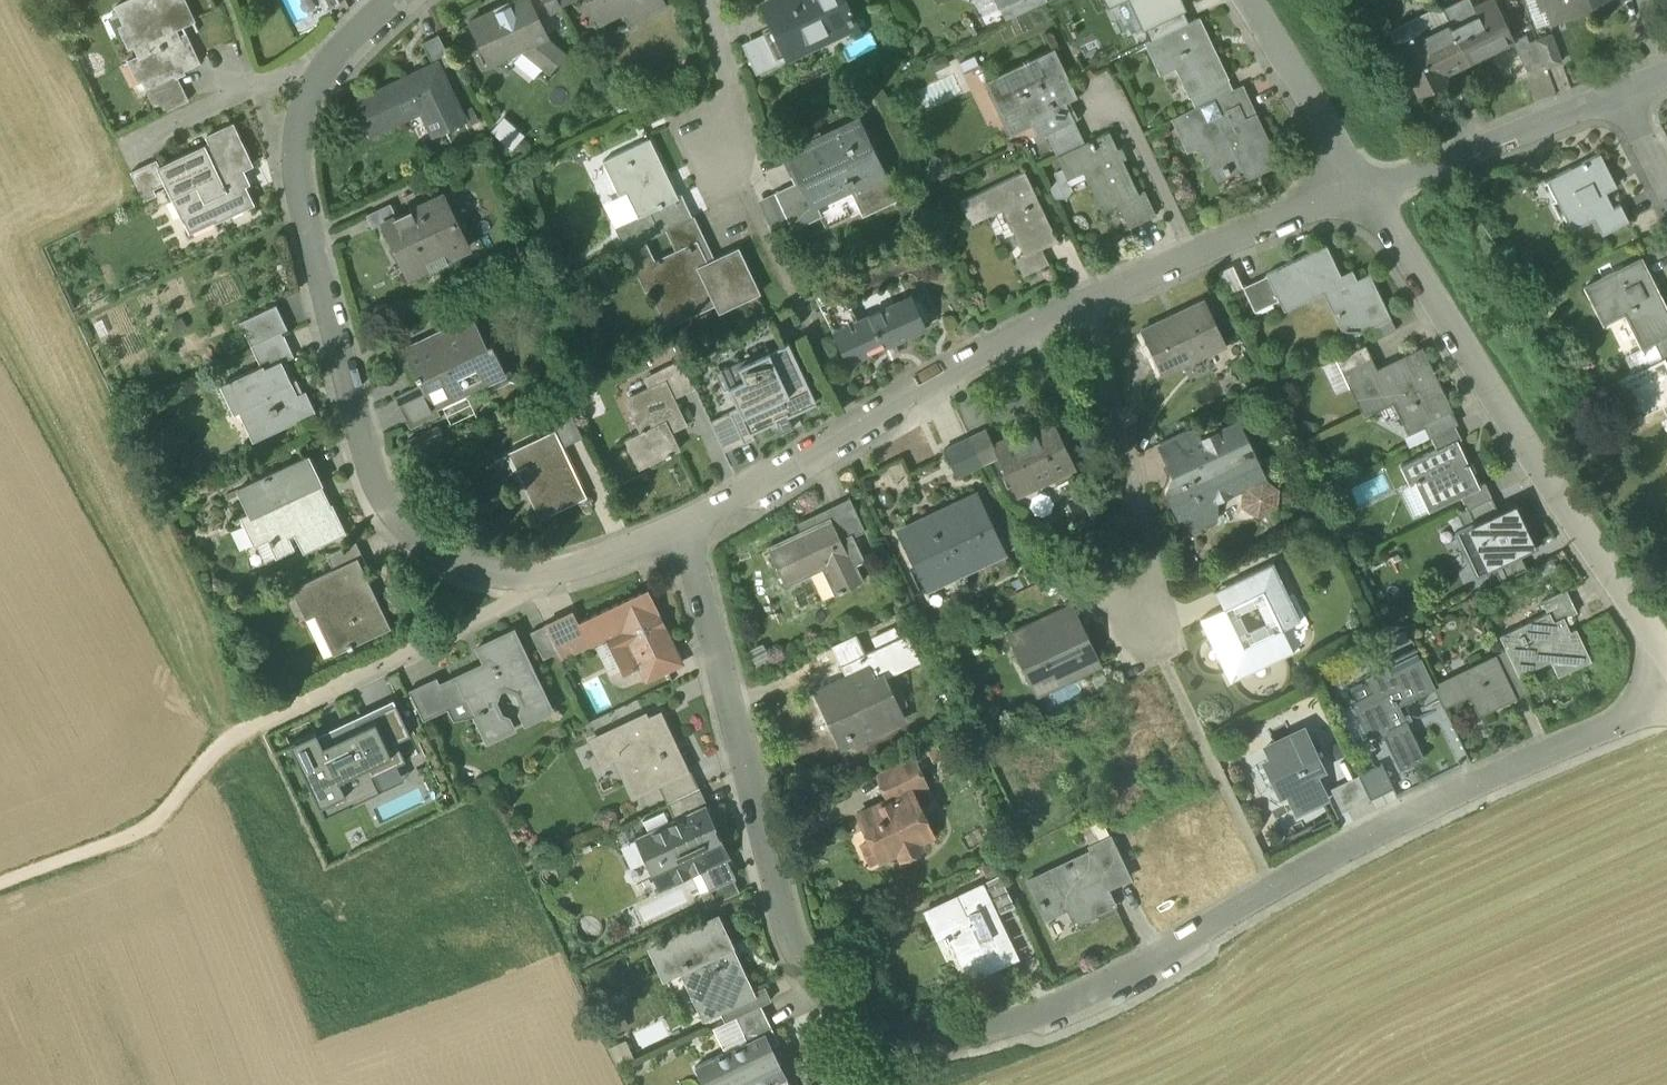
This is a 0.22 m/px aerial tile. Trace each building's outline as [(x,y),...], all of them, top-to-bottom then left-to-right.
[(147,87),(175,74),(199,63),(186,36),(180,39),(175,28),(193,19),(185,0),(133,0),(117,7),(141,57),(135,60),(147,87)] [(340,0),(319,0),(325,12),(342,4),(340,0)] [(550,75),(567,53),(548,37),(549,37),(539,18),(562,7),(561,6),(558,0),(550,0),(532,9),(528,0),(516,0),(511,2),(510,0),(494,8),(495,10),(470,22),(490,65),(520,51),(550,75)] [(532,9),(550,0),(528,0),(532,9)] [(605,20),(624,11),(625,10),(642,1),(648,13),(667,3),(665,0),(590,0),(593,6),(597,4),(605,20)] [(789,58),(823,41),(820,35),(853,20),(843,0),(775,0),(764,5),(775,28),(777,33),(789,58)] [(1007,20),(1047,1),(1047,0),(1018,0),(1001,8),(1007,20)] [(1111,5),(1124,31),(1142,23),(1131,0),(1121,0),(1111,5)] [(1144,27),(1184,8),(1180,0),(1131,0),(1142,23),(1144,27)] [(1451,29),(1478,16),(1474,8),(1470,0),(1463,0),(1442,10),(1448,22),(1451,29)] [(1474,8),(1478,16),(1451,29),(1469,64),(1513,42),(1512,41),(1492,0),(1490,0),(1474,8)] [(1546,7),(1541,9),(1538,0),(1527,0),(1537,27),(1551,21),(1546,7)] [(1541,9),(1546,7),(1551,21),(1552,23),(1591,9),(1588,0),(1538,0),(1541,9)] [(1591,9),(1593,8),(1615,0),(1588,0),(1591,9)] [(625,10),(624,11),(629,21),(648,13),(642,1),(625,10)] [(1388,32),(1393,43),(1413,33),(1414,34),(1427,27),(1429,32),(1448,22),(1442,10),(1440,6),(1388,32)] [(1144,27),(1150,40),(1189,22),(1183,10),(1184,9),(1184,8),(1144,27)] [(1172,58),(1190,96),(1228,78),(1199,17),(1189,22),(1150,40),(1146,42),(1157,65),(1172,58)] [(820,35),(823,41),(855,26),(853,20),(820,35)] [(1443,76),(1469,64),(1451,29),(1448,22),(1429,32),(1427,27),(1414,34),(1413,33),(1393,43),(1401,59),(1398,60),(1404,73),(1407,72),(1418,94),(1445,81),(1443,76)] [(746,48),(757,73),(789,58),(777,33),(746,48)] [(1551,34),(1537,40),(1546,65),(1547,68),(1561,62),(1551,34)] [(438,64),(441,69),(453,63),(440,35),(423,42),(434,65),(438,64)] [(1527,72),(1546,65),(1537,40),(1530,42),(1527,35),(1512,41),(1513,42),(1527,72)] [(1027,112),(1039,138),(1046,134),(1074,121),(1078,119),(1074,109),(1068,111),(1065,104),(1078,97),(1055,49),(986,82),(1006,122),(1027,112)] [(945,52),(929,59),(935,72),(951,65),(945,52)] [(356,103),(371,134),(428,108),(439,133),(465,120),(441,69),(438,64),(434,65),(356,103)] [(147,87),(160,115),(188,102),(175,74),(147,87)] [(1199,106),(1215,98),(1233,90),(1228,78),(1190,96),(1196,108),(1199,106)] [(1254,114),(1269,145),(1271,144),(1243,85),(1239,87),(1245,100),(1252,115),(1254,114)] [(1239,87),(1233,90),(1215,98),(1221,112),(1245,100),(1239,87)] [(1215,98),(1199,106),(1206,121),(1222,114),(1221,112),(1215,98)] [(1210,159),(1218,176),(1240,165),(1249,161),(1256,175),(1273,167),(1263,148),(1269,145),(1254,114),(1252,115),(1245,100),(1221,112),(1222,114),(1206,121),(1199,106),(1196,108),(1176,117),(1190,146),(1205,139),(1214,157),(1210,159)] [(1017,147),(1039,138),(1027,112),(1006,122),(1017,147)] [(505,116),(491,131),(512,151),(526,135),(505,116)] [(1215,178),(1218,176),(1210,159),(1214,157),(1205,139),(1190,146),(1176,117),(1171,119),(1187,153),(1201,147),(1215,178)] [(1046,134),(1057,156),(1085,143),(1074,121),(1046,134)] [(853,184),(865,212),(894,198),(858,122),(790,155),(802,181),(804,180),(815,202),(853,184)] [(210,210),(215,222),(254,204),(244,183),(239,186),(233,174),(238,171),(252,165),(233,124),(207,137),(211,144),(161,168),(159,169),(166,183),(185,222),(210,210)] [(1084,172),(1103,211),(1118,204),(1139,194),(1138,193),(1109,132),(1085,143),(1057,156),(1063,168),(1068,179),(1084,172)] [(627,193),(638,216),(639,219),(651,213),(679,199),(678,198),(650,140),(604,162),(619,193),(620,196),(627,193)] [(1263,148),(1273,167),(1278,164),(1269,145),(1263,148)] [(1547,181),(1572,231),(1594,220),(1614,209),(1614,208),(1599,180),(1611,174),(1600,154),(1547,181)] [(145,201),(157,195),(154,189),(166,183),(159,169),(161,168),(157,160),(132,173),(145,201)] [(1249,161),(1240,165),(1247,179),(1256,175),(1249,161)] [(1068,179),(1063,168),(1054,173),(1057,179),(1050,188),(1055,198),(1067,198),(1073,189),(1068,179)] [(239,186),(244,183),(238,171),(233,174),(239,186)] [(1025,255),(1025,257),(1042,249),(1058,241),(1025,172),(961,203),(971,225),(1003,209),(1025,255)] [(777,193),(794,229),(821,216),(815,202),(804,180),(802,181),(777,193)] [(1118,204),(1129,228),(1156,215),(1144,190),(1138,193),(1139,194),(1118,204)] [(602,201),(615,227),(631,219),(638,216),(627,193),(620,196),(619,193),(602,201)] [(443,194),(404,213),(416,239),(433,230),(447,260),(470,249),(443,194)] [(656,223),(661,233),(667,231),(693,218),(682,196),(678,198),(679,199),(651,213),(656,223)] [(373,228),(383,223),(398,216),(391,203),(366,215),(373,228)] [(1594,220),(1602,236),(1629,221),(1620,205),(1614,208),(1614,209),(1594,220)] [(210,210),(185,222),(190,234),(215,222),(210,210)] [(410,278),(447,260),(433,230),(416,239),(404,213),(398,216),(383,223),(410,278)] [(656,223),(651,213),(639,219),(638,216),(631,219),(615,227),(626,250),(646,241),(641,230),(656,223)] [(650,290),(668,329),(691,318),(685,305),(710,294),(716,306),(720,314),(759,295),(738,249),(709,263),(699,243),(705,240),(695,217),(693,218),(667,231),(677,252),(656,262),(652,264),(662,285),(650,290)] [(646,292),(650,290),(662,285),(652,264),(656,262),(646,241),(626,250),(646,292)] [(1341,317),(1351,337),(1367,330),(1391,318),(1370,274),(1357,280),(1346,285),(1341,276),(1327,246),(1267,275),(1268,276),(1279,300),(1282,306),(1326,285),(1338,311),(1337,311),(1340,318),(1341,317)] [(1016,260),(1024,276),(1049,264),(1042,249),(1025,257),(1025,255),(1016,260)] [(1618,270),(1624,283),(1647,271),(1641,259),(1618,270)] [(1229,295),(1243,288),(1233,265),(1218,272),(1229,295)] [(1352,270),(1341,276),(1346,285),(1357,280),(1352,270)] [(1642,348),(1643,348),(1653,343),(1666,336),(1666,312),(1647,271),(1624,283),(1618,270),(1585,287),(1603,324),(1625,313),(1642,347),(1642,348)] [(811,283),(823,304),(840,295),(829,274),(811,283)] [(1243,288),(1255,312),(1279,300),(1268,276),(1243,288)] [(1326,285),(1282,306),(1284,311),(1323,293),(1346,340),(1351,337),(1341,317),(1340,318),(1337,311),(1338,311),(1326,285)] [(685,305),(691,318),(716,306),(710,294),(685,305)] [(820,306),(834,334),(858,322),(851,307),(850,308),(850,306),(849,307),(842,294),(840,295),(823,304),(820,306)] [(834,334),(849,364),(869,356),(926,328),(912,297),(858,322),(834,334)] [(1141,332),(1162,375),(1226,344),(1205,301),(1141,332)] [(240,323),(252,347),(283,332),(288,330),(276,306),(240,323)] [(421,386),(436,417),(441,415),(434,400),(466,385),(469,392),(486,384),(483,378),(504,368),(492,343),(487,345),(473,315),(440,331),(443,337),(430,343),(429,341),(404,352),(418,381),(421,379),(423,385),(421,386)] [(1367,330),(1373,342),(1397,330),(1391,318),(1367,330)] [(294,357),(283,332),(252,347),(261,367),(263,366),(264,369),(281,361),(282,363),(294,357)] [(1663,359),(1666,357),(1666,336),(1653,343),(1661,360),(1663,359)] [(1642,348),(1642,347),(1624,356),(1633,374),(1661,360),(1653,343),(1643,348),(1642,348)] [(730,414),(744,444),(755,439),(752,434),(777,423),(778,423),(776,419),(786,415),(788,418),(789,418),(817,404),(789,344),(739,367),(755,402),(730,413),(730,414)] [(1339,358),(1344,370),(1369,358),(1363,346),(1339,358)] [(1395,399),(1411,432),(1423,427),(1451,413),(1421,351),(1376,372),(1369,358),(1344,370),(1352,386),(1365,414),(1395,399)] [(1336,394),(1352,386),(1344,370),(1339,358),(1322,366),(1336,394)] [(1619,396),(1666,372),(1666,366),(1663,359),(1661,360),(1633,374),(1613,383),(1619,396)] [(245,410),(260,441),(316,414),(306,392),(298,396),(282,363),(281,361),(264,369),(263,366),(261,367),(220,387),(234,415),(245,410)] [(666,381),(675,399),(695,389),(682,361),(660,372),(665,382),(666,381)] [(645,379),(650,389),(665,382),(660,372),(645,379)] [(1619,396),(1620,398),(1632,422),(1666,404),(1666,372),(1619,396)] [(626,441),(640,470),(667,457),(668,459),(672,457),(671,455),(681,451),(672,433),(670,428),(685,420),(675,399),(666,381),(665,382),(650,389),(630,399),(645,432),(626,441)] [(1602,407),(1620,398),(1619,396),(1613,383),(1595,392),(1602,407)] [(397,397),(412,429),(436,417),(421,386),(397,397)] [(555,434),(561,449),(583,438),(570,410),(545,422),(551,436),(555,434)] [(998,458),(1017,496),(1076,468),(1050,413),(1023,426),(1025,431),(994,446),(993,447),(998,458)] [(1429,439),(1431,437),(1455,426),(1457,425),(1451,413),(1423,427),(1429,439)] [(711,422),(725,453),(744,444),(730,414),(711,422)] [(778,423),(777,423),(782,434),(793,429),(789,418),(788,418),(786,415),(776,419),(778,423)] [(670,428),(672,433),(688,426),(685,420),(670,428)] [(1216,500),(1243,488),(1263,478),(1264,478),(1237,422),(1202,439),(1201,439),(1207,452),(1172,469),(1175,475),(1169,493),(1180,517),(1183,516),(1216,500)] [(1462,439),(1455,426),(1431,437),(1437,450),(1457,440),(1457,441),(1462,439)] [(408,441),(418,462),(448,448),(438,427),(425,433),(427,436),(411,444),(409,440),(408,441)] [(1160,444),(1172,469),(1207,452),(1201,439),(1202,439),(1196,427),(1160,444)] [(1409,448),(1429,439),(1423,427),(1411,432),(1403,436),(1409,448)] [(986,431),(970,439),(982,465),(998,458),(993,447),(994,446),(986,431)] [(425,433),(409,440),(411,444),(427,436),(425,433)] [(521,473),(541,518),(584,497),(561,449),(555,434),(551,436),(512,455),(513,456),(520,453),(527,466),(519,470),(516,471),(518,475),(521,473)] [(957,477),(982,465),(970,439),(944,451),(957,477)] [(1415,482),(1429,512),(1461,497),(1480,488),(1479,487),(1457,441),(1457,440),(1437,450),(1401,467),(1410,485),(1415,482)] [(513,456),(519,470),(527,466),(520,453),(513,456)] [(269,540),(278,558),(302,547),(305,553),(345,534),(332,507),(324,511),(314,489),(322,485),(309,458),(239,491),(250,516),(242,520),(255,547),(257,546),(269,540)] [(1279,488),(1263,478),(1243,488),(1242,507),(1258,517),(1278,508),(1279,488)] [(1413,519),(1429,512),(1415,482),(1410,485),(1399,490),(1413,519)] [(1461,497),(1467,509),(1492,497),(1485,484),(1479,487),(1480,488),(1461,497)] [(324,511),(332,507),(322,485),(314,489),(324,511)] [(900,536),(927,593),(1007,555),(978,492),(926,516),(929,522),(900,536)] [(1467,509),(1458,514),(1464,526),(1498,510),(1492,497),(1467,509)] [(828,514),(843,543),(854,538),(866,532),(851,500),(827,512),(828,514)] [(1216,518),(1216,500),(1183,516),(1193,528),(1196,528),(1200,528),(1214,521),(1216,518)] [(1464,526),(1454,531),(1477,578),(1495,569),(1521,557),(1539,548),(1516,501),(1498,510),(1464,526)] [(797,525),(799,529),(828,514),(827,512),(826,510),(797,525)] [(826,566),(839,594),(862,583),(854,567),(857,565),(865,561),(854,538),(843,543),(828,514),(799,529),(801,532),(802,535),(769,551),(785,585),(826,566)] [(897,531),(900,536),(929,522),(926,516),(897,531)] [(767,548),(769,551),(802,535),(801,532),(767,548)] [(269,540),(257,546),(266,564),(278,558),(269,540)] [(334,571),(340,582),(363,571),(368,568),(357,543),(328,557),(334,571)] [(1495,569),(1501,582),(1527,569),(1521,557),(1495,569)] [(1553,557),(1534,566),(1540,578),(1559,569),(1553,557)] [(1234,582),(1243,600),(1282,581),(1273,563),(1234,582)] [(854,567),(862,583),(865,582),(857,565),(854,567)] [(826,566),(785,585),(786,588),(823,571),(835,596),(839,594),(826,566)] [(320,613),(338,652),(389,628),(363,571),(340,582),(334,571),(294,591),(307,619),(320,613)] [(1200,621),(1231,684),(1294,654),(1283,630),(1302,621),(1282,581),(1243,600),(1224,609),(1200,621)] [(1215,590),(1224,609),(1243,600),(1234,582),(1215,590)] [(1549,613),(1554,622),(1564,618),(1565,619),(1578,613),(1567,590),(1542,602),(1548,613),(1549,613)] [(640,666),(647,681),(682,665),(653,605),(653,606),(643,602),(641,595),(642,595),(641,594),(581,622),(592,645),(593,644),(608,637),(623,669),(625,673),(640,666)] [(531,633),(545,661),(559,654),(561,658),(587,645),(572,613),(546,626),(531,633)] [(1038,679),(1043,688),(1094,664),(1089,654),(1093,652),(1078,620),(1074,623),(1069,613),(1018,637),(1023,647),(1016,650),(1032,682),(1038,679)] [(1550,659),(1559,677),(1592,661),(1576,629),(1571,632),(1565,619),(1564,618),(1554,622),(1549,613),(1548,613),(1500,636),(1507,651),(1516,670),(1541,658),(1550,659)] [(871,638),(877,650),(901,639),(895,627),(871,638)] [(476,716),(488,742),(514,730),(509,718),(502,716),(495,702),(500,690),(505,688),(517,692),(524,705),(521,713),(526,724),(552,711),(514,631),(478,648),(486,664),(488,669),(481,672),(479,668),(455,679),(465,699),(467,698),(476,716)] [(832,647),(842,667),(866,655),(856,635),(832,647)] [(844,723),(853,743),(884,728),(885,729),(904,720),(890,691),(880,695),(874,683),(919,662),(907,636),(901,639),(877,650),(866,655),(842,667),(848,679),(817,693),(833,727),(844,723)] [(608,637),(593,644),(609,676),(623,669),(608,637)] [(772,661),(764,644),(748,651),(756,668),(772,661)] [(1398,704),(1434,686),(1418,650),(1386,665),(1390,672),(1378,677),(1373,675),(1366,678),(1368,682),(1351,690),(1357,701),(1359,705),(1360,704),(1374,733),(1377,740),(1386,736),(1389,729),(1406,720),(1398,704)] [(1496,657),(1515,698),(1527,693),(1516,670),(1507,651),(1496,657)] [(1496,657),(1434,686),(1444,707),(1470,694),(1480,715),(1515,698),(1496,657)] [(486,664),(479,668),(481,672),(488,669),(486,664)] [(1112,688),(1104,671),(1091,677),(1099,695),(1112,688)] [(410,691),(424,721),(452,708),(440,683),(437,678),(410,691)] [(455,679),(440,683),(452,708),(424,721),(455,721),(476,716),(467,698),(465,699),(455,679)] [(318,735),(323,745),(336,739),(358,728),(355,723),(395,703),(393,699),(318,735)] [(1359,705),(1357,701),(1338,709),(1354,743),(1374,733),(1360,704),(1359,705)] [(316,731),(289,744),(325,818),(351,805),(344,790),(397,765),(406,761),(397,742),(411,735),(395,703),(355,723),(358,728),(336,739),(338,744),(325,750),(323,745),(318,735),(316,731)] [(672,710),(660,716),(668,732),(680,727),(672,710)] [(626,773),(636,795),(658,784),(686,771),(686,769),(668,732),(660,716),(647,722),(645,717),(593,742),(603,763),(625,753),(633,770),(626,773)] [(843,747),(853,743),(844,723),(833,727),(843,747)] [(1290,782),(1302,808),(1328,796),(1318,774),(1316,770),(1324,766),(1306,729),(1272,745),(1278,758),(1266,764),(1278,788),(1290,782)] [(338,744),(336,739),(323,745),(325,750),(338,744)] [(877,773),(890,801),(911,791),(912,793),(926,786),(912,757),(877,773)] [(1278,788),(1266,764),(1251,772),(1262,795),(1278,788)] [(1363,773),(1359,775),(1371,799),(1394,788),(1382,764),(1363,773)] [(351,805),(404,780),(397,765),(344,790),(351,805)] [(1316,770),(1318,774),(1326,770),(1324,766),(1316,770)] [(658,784),(668,804),(700,789),(690,767),(686,769),(686,771),(658,784)] [(1343,813),(1371,799),(1359,775),(1331,789),(1343,813)] [(711,811),(700,789),(668,804),(677,822),(705,808),(707,813),(711,811)] [(881,860),(899,852),(900,854),(907,857),(917,852),(919,844),(918,842),(933,836),(912,793),(911,791),(890,801),(859,815),(872,842),(881,860)] [(671,883),(692,873),(726,857),(728,856),(714,828),(709,831),(704,820),(709,817),(707,813),(705,808),(677,822),(670,825),(649,835),(639,840),(650,862),(659,858),(671,883)] [(643,821),(649,835),(670,825),(664,811),(643,821)] [(709,831),(714,828),(709,817),(704,820),(709,831)] [(633,870),(650,862),(639,840),(634,829),(618,837),(633,870)] [(1094,850),(1106,874),(1126,865),(1112,836),(1091,847),(1093,851),(1094,850)] [(871,864),(881,860),(872,842),(862,846),(871,864)] [(1038,855),(1032,842),(1015,850),(1021,863),(1038,855)] [(1070,910),(1076,923),(1115,904),(1108,890),(1101,876),(1106,874),(1094,850),(1093,851),(1029,881),(1042,909),(1064,899),(1070,910)] [(737,878),(726,857),(692,873),(702,895),(734,879),(737,878)] [(662,887),(671,883),(659,858),(650,862),(662,887)] [(981,867),(988,881),(1000,875),(993,861),(981,867)] [(1132,878),(1126,865),(1106,874),(1101,876),(1108,890),(1132,878)] [(983,886),(994,910),(1012,901),(1000,875),(988,881),(980,885),(981,887),(983,886)] [(702,895),(708,908),(740,892),(734,879),(702,895)] [(956,938),(975,978),(1017,958),(994,910),(983,886),(981,887),(930,911),(945,943),(956,938)] [(1064,899),(1042,909),(1047,920),(1070,910),(1064,899)] [(685,969),(708,1017),(721,1011),(753,996),(752,994),(735,960),(733,961),(728,949),(731,947),(718,918),(652,950),(665,979),(685,969)] [(726,1023),(737,1018),(761,1006),(762,1006),(756,992),(752,994),(753,996),(721,1011),(726,1023)] [(774,1033),(761,1006),(737,1018),(749,1043),(758,1039),(759,1040),(774,1033)] [(620,1007),(597,1017),(608,1039),(631,1029),(620,1007)] [(737,1018),(726,1023),(713,1029),(726,1054),(749,1043),(737,1018)] [(770,1045),(772,1047),(779,1043),(774,1033),(759,1040),(763,1049),(770,1045)] [(772,1047),(770,1045),(763,1049),(759,1040),(758,1039),(749,1043),(726,1054),(696,1068),(704,1084),(727,1084),(731,1083),(731,1084),(790,1084),(772,1047)] [(610,1048),(619,1067),(635,1060),(626,1040),(610,1048)]
